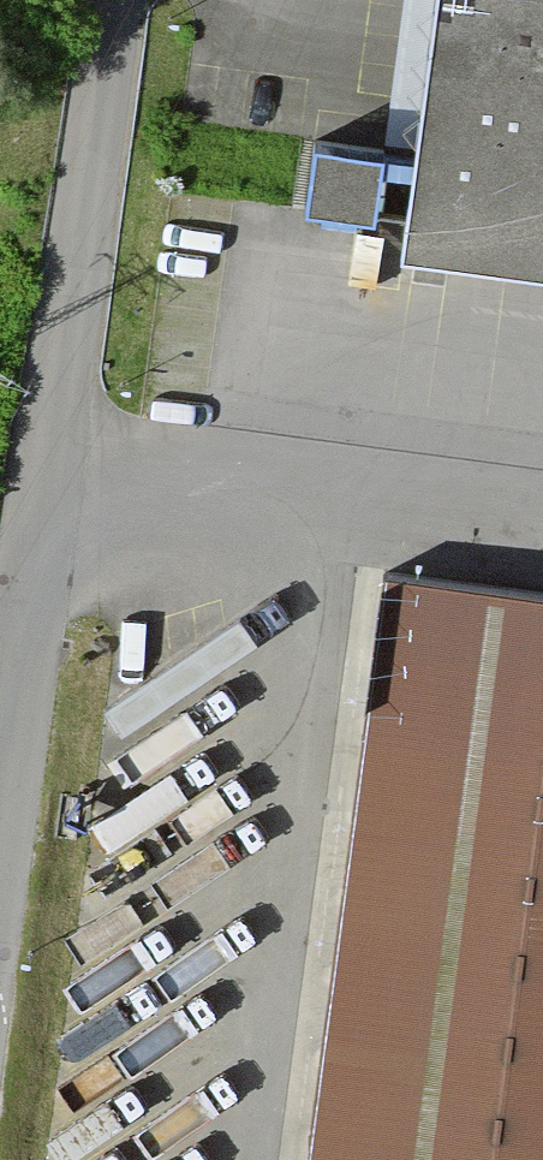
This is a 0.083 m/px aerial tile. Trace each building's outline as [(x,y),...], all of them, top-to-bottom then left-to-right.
[(392,246),(542,265),(542,0),(422,0),(392,246)] [(383,130),(317,123),(307,210),(373,217),(383,130)] [(360,574),(293,1159),(542,1159),(542,595),(360,574)]
